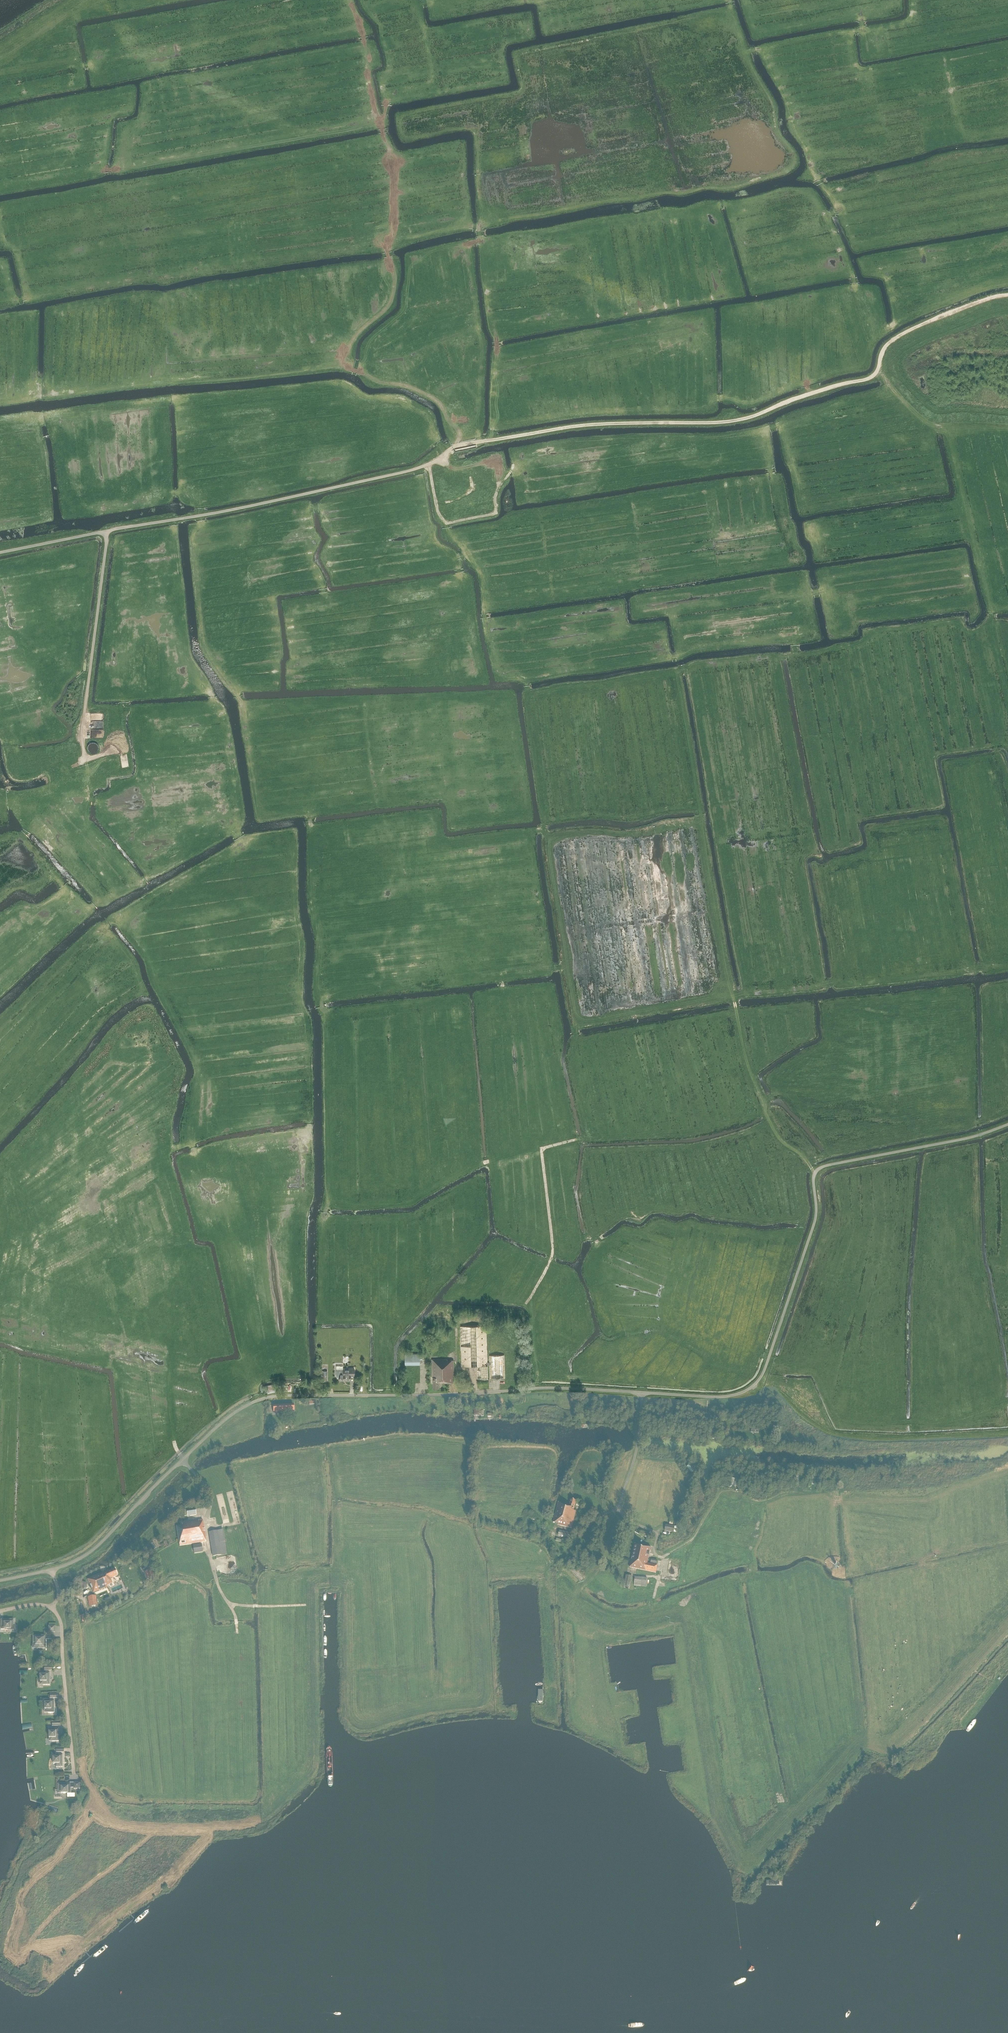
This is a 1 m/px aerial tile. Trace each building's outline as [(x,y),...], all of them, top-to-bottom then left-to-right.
[(92,721),(91,737),(99,737),(99,731),(96,731),(96,728),(97,728),(97,724),(97,721),(92,721)] [(486,1325),(460,1326),(461,1366),(469,1366),(477,1366),(477,1379),(488,1378),(488,1364),(487,1362),(486,1325)] [(406,1354),(406,1364),(420,1364),(420,1360),(423,1360),(423,1354),(422,1354),(406,1354)] [(490,1362),(487,1362),(488,1364),(490,1364),(490,1378),(500,1378),(505,1378),(504,1355),(490,1355),(490,1362)] [(447,1360),(447,1359),(432,1360),(432,1377),(433,1377),(433,1389),(439,1389),(439,1383),(454,1383),(453,1360),(447,1360)] [(354,1374),(354,1369),(336,1369),(336,1376),(340,1376),(340,1381),(350,1381),(350,1374),(354,1374)] [(279,1413),(272,1414),(274,1426),(281,1425),(279,1413)] [(719,1434),(719,1433),(716,1432),(716,1431),(711,1430),(710,1439),(714,1440),(714,1434),(719,1434)] [(731,1477),(729,1486),(733,1487),(733,1485),(736,1486),(738,1479),(731,1477)] [(557,1525),(572,1529),(576,1511),(574,1511),(576,1501),(570,1500),(569,1506),(558,1502),(553,1523),(557,1524),(557,1525)] [(202,1520),(193,1522),(182,1523),(182,1526),(176,1527),(179,1546),(206,1542),(202,1520)] [(569,1539),(571,1533),(559,1530),(558,1536),(569,1539)] [(217,1531),(209,1532),(213,1556),(221,1555),(217,1531)] [(194,1554),(203,1552),(201,1544),(193,1545),(194,1554)] [(647,1563),(650,1547),(635,1544),(632,1560),(631,1560),(630,1567),(656,1573),(657,1565),(647,1563)] [(102,1573),(87,1580),(93,1593),(108,1587),(107,1585),(112,1583),(110,1579),(118,1576),(115,1569),(103,1574),(102,1573)] [(630,1589),(632,1577),(626,1576),(624,1588),(630,1589)] [(646,1587),(647,1578),(635,1577),(634,1585),(646,1587)] [(89,1607),(97,1605),(96,1595),(87,1597),(89,1607)] [(13,1630),(13,1626),(13,1620),(1,1620),(1,1629),(13,1630)] [(33,1648),(36,1648),(45,1648),(45,1636),(36,1636),(36,1645),(33,1645),(33,1648)] [(623,1666),(615,1667),(617,1683),(625,1682),(623,1666)] [(40,1676),(40,1682),(43,1682),(43,1685),(49,1685),(49,1673),(43,1673),(43,1676),(40,1676)] [(54,1713),(54,1700),(45,1700),(45,1710),(48,1710),(48,1713),(54,1713)] [(639,1722),(631,1724),(633,1740),(642,1738),(639,1722)] [(49,1732),(49,1738),(52,1738),(52,1741),(58,1741),(58,1729),(52,1729),(52,1732),(49,1732)] [(672,1749),(664,1750),(666,1766),(675,1765),(672,1749)] [(62,1767),(62,1755),(56,1755),(56,1758),(53,1758),(53,1764),(56,1764),(56,1767),(62,1767)] [(70,1784),(58,1784),(58,1790),(61,1790),(61,1794),(67,1793),(67,1790),(70,1790),(70,1788),(73,1788),(73,1783),(70,1783),(70,1784)]
